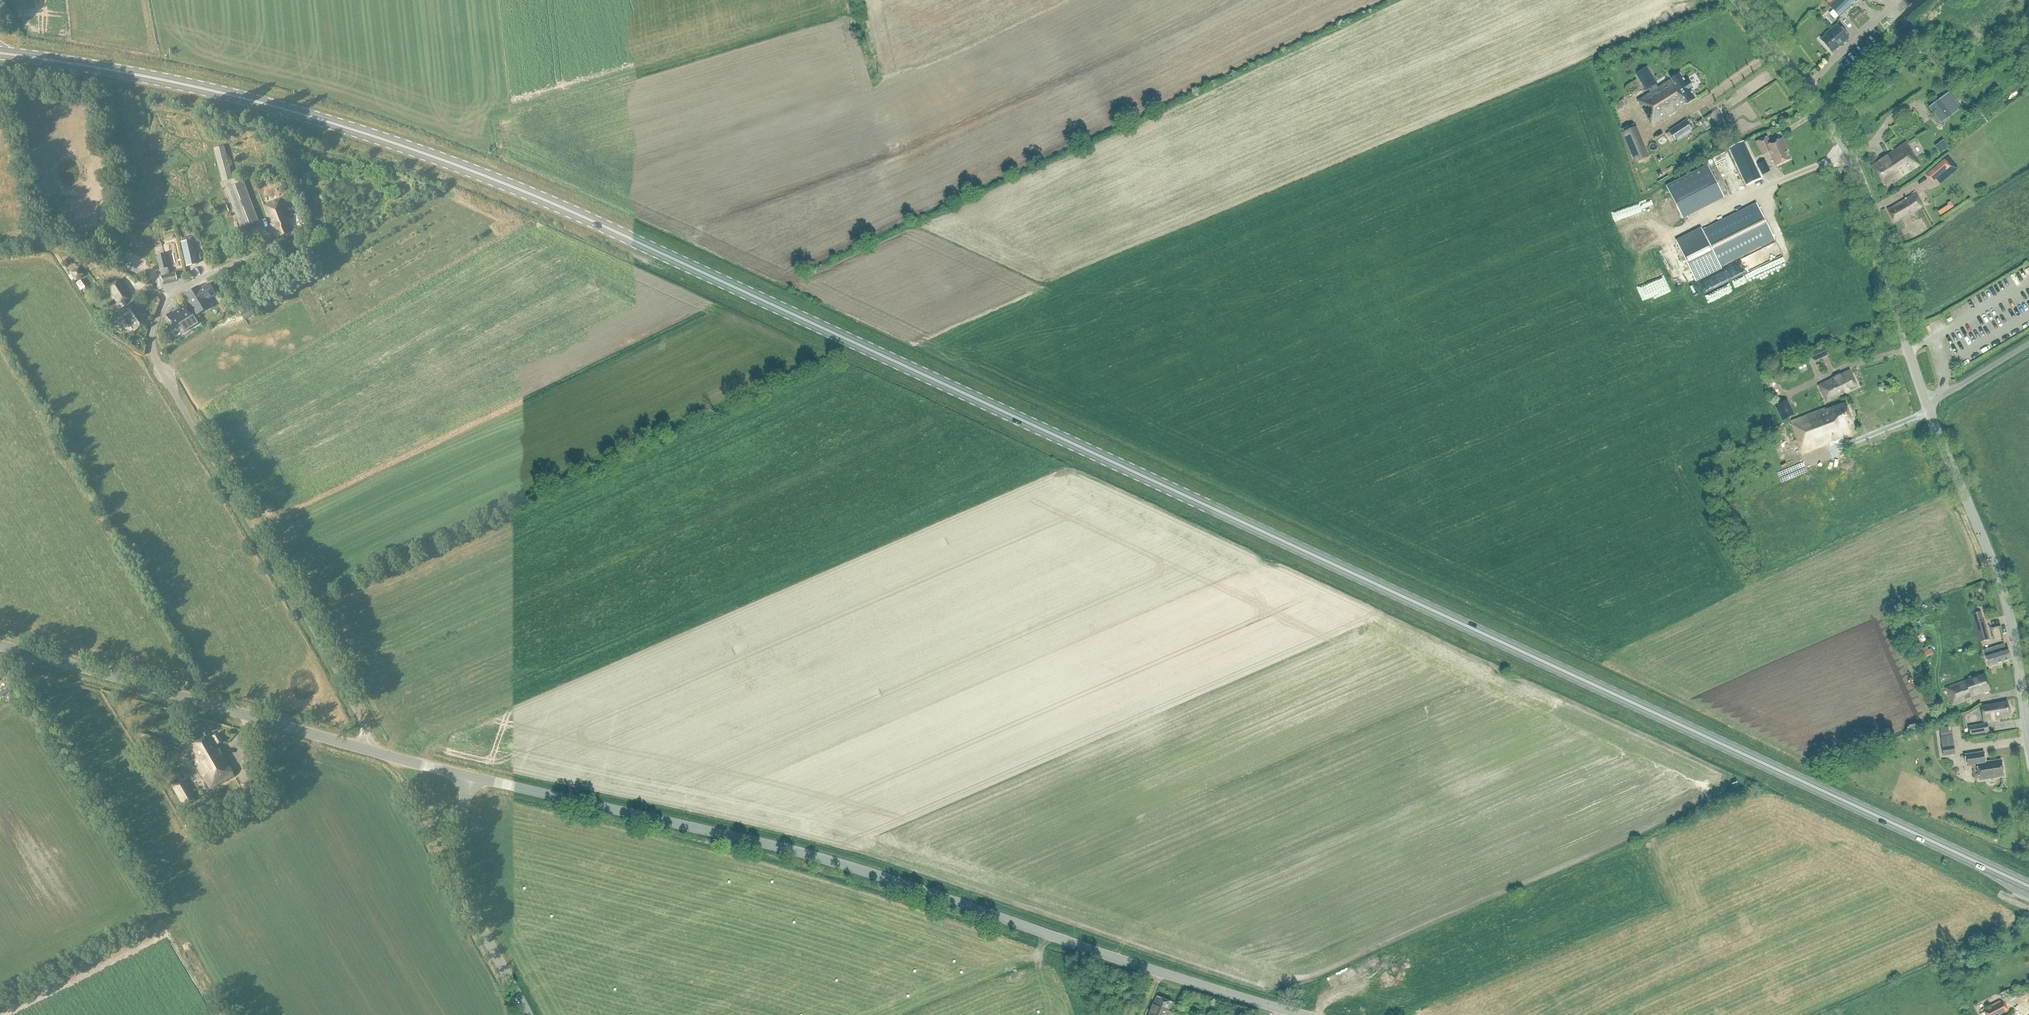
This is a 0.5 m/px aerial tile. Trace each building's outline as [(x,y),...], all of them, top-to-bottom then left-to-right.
[(1858,0),(1836,0),(1828,7),(1839,18),(1858,0)] [(1831,54),(1849,40),(1838,25),(1831,30),(1832,31),(1821,40),(1831,54)] [(1680,74),(1658,87),(1657,84),(1650,71),(1641,76),(1637,78),(1646,91),(1647,90),(1650,88),(1652,91),(1649,93),(1638,101),(1653,125),(1695,98),(1680,74)] [(1961,108),(1948,92),(1929,108),(1935,116),(1931,119),(1937,127),(1961,108)] [(1686,122),(1672,131),(1676,138),(1690,129),(1686,122)] [(1623,133),(1636,162),(1648,156),(1636,127),(1623,133)] [(1782,138),(1771,144),(1767,137),(1756,142),(1763,155),(1769,152),(1776,166),(1790,159),(1786,151),(1788,150),(1782,138)] [(1943,139),(1935,145),(1940,152),(1948,146),(1943,139)] [(1764,177),(1745,142),(1730,150),(1748,185),(1764,177)] [(1918,161),(1908,148),(1905,143),(1872,166),(1885,184),(1918,161)] [(213,148),(222,181),(232,178),(224,146),(213,148)] [(1929,172),(1935,179),(1950,167),(1944,160),(1929,172)] [(1707,166),(1666,186),(1682,218),(1724,198),(1707,166)] [(258,221),(243,181),(226,188),(240,227),(258,221)] [(1894,221),(1917,209),(1911,197),(1888,209),(1894,221)] [(278,199),(263,205),(271,223),(276,237),(291,231),(288,223),(278,199)] [(1756,203),(1702,230),(1676,242),(1695,280),(1720,267),(1720,266),(1775,239),(1756,203)] [(176,234),(165,236),(172,268),(183,266),(176,234)] [(245,248),(256,244),(254,238),(243,242),(245,248)] [(191,240),(181,243),(186,266),(197,264),(191,240)] [(162,283),(177,280),(175,273),(161,277),(162,283)] [(134,331),(147,322),(134,301),(127,305),(124,300),(130,296),(119,280),(108,286),(122,308),(120,309),(127,320),(122,323),(125,328),(130,325),(134,331)] [(209,284),(200,289),(198,286),(184,294),(196,315),(210,307),(206,300),(215,295),(209,284)] [(172,311),(165,316),(173,328),(179,325),(184,332),(198,323),(193,317),(194,316),(190,310),(186,302),(177,308),(177,307),(172,311)] [(252,308),(240,314),(244,321),(255,315),(252,308)] [(1824,346),(1811,351),(1815,360),(1828,355),(1824,346)] [(1849,370),(1818,385),(1826,401),(1857,386),(1849,370)] [(1774,406),(1782,421),(1788,418),(1795,415),(1787,400),(1785,401),(1774,406)] [(1826,408),(1813,413),(1792,421),(1802,451),(1850,434),(1847,426),(1853,424),(1845,403),(1826,410),(1826,408)] [(1781,424),(1762,432),(1765,438),(1784,431),(1781,424)] [(1972,614),(1979,642),(1989,639),(1984,620),(1983,620),(1980,611),(1972,614)] [(1984,649),(1989,666),(2011,660),(2008,649),(2005,649),(2004,644),(1984,649)] [(1931,649),(1921,653),(1923,659),(1933,654),(1931,649)] [(1989,690),(1984,674),(1977,677),(1976,674),(1968,677),(1969,679),(1945,687),(1951,706),(1965,701),(1965,698),(1989,690)] [(2007,701),(1981,706),(1984,721),(2010,717),(2007,701)] [(1987,723),(1968,726),(1970,735),(1989,732),(1987,723)] [(1955,754),(1952,731),(1951,731),(1950,726),(1939,728),(1943,756),(1955,754)] [(210,734),(187,747),(196,763),(195,763),(210,790),(234,776),(216,745),(222,741),(218,734),(212,737),(210,734)] [(1984,753),(1965,756),(1967,766),(1977,765),(1979,778),(1987,777),(1987,779),(2003,777),(2001,761),(1985,763),(1984,753)] [(196,800),(184,779),(173,786),(184,807),(196,800)] [(1357,952),(1368,948),(1365,941),(1354,945),(1357,952)] [(1332,991),(1346,985),(1342,976),(1328,983),(1332,991)] [(1149,1014),(1172,1014),(1173,1013),(1169,1011),(1172,1003),(1157,996),(1149,1014)] [(1983,1011),(1985,1014),(1998,1014),(2008,1010),(2003,1001),(1983,1011)]
